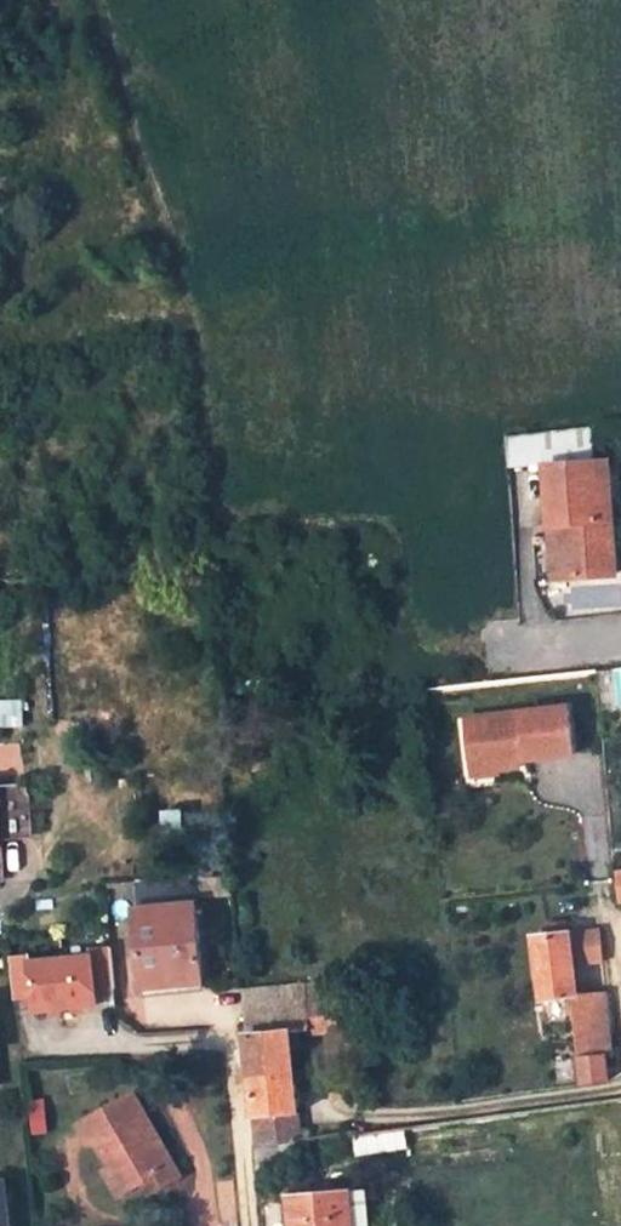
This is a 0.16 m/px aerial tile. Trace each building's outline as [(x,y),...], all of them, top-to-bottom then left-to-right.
[(546,468),(549,525),(565,524),(568,579),(615,576),(612,519),(599,520),(596,466),(596,462),(594,426),(507,436),(509,468),(545,465),(546,468)] [(599,520),(612,519),(610,461),(596,462),(596,466),(599,520)] [(565,524),(549,525),(553,580),(568,579),(565,524)] [(607,666),(606,702),(620,702),(620,666),(607,666)] [(570,710),(468,717),(471,759),(496,757),(497,770),(519,769),(518,752),(526,752),(527,762),(574,759),(570,710)] [(21,766),(16,744),(0,747),(0,771),(21,766)] [(496,757),(471,759),(472,776),(497,774),(497,770),(496,757)] [(29,829),(26,783),(0,785),(0,831),(29,829)] [(195,879),(197,894),(232,892),(231,877),(195,879)] [(191,905),(198,904),(197,894),(195,879),(188,880),(191,905)] [(137,909),(144,984),(172,980),(173,986),(205,984),(198,904),(191,905),(188,880),(137,882),(140,909),(137,909)] [(546,935),(534,936),(543,1001),(572,997),(577,996),(574,964),(600,962),(598,930),(564,933),(564,923),(545,924),(546,935)] [(38,999),(35,967),(19,968),(21,1000),(38,999)] [(304,986),(306,1005),(335,1003),(334,983),(304,986)] [(292,1047),(291,1033),(300,1032),(337,1029),(335,1003),(306,1005),(304,986),(244,992),(258,1148),(277,1146),(300,1143),(295,1085),(294,1070),(292,1047)] [(572,997),(581,1086),(608,1082),(605,1056),(612,1055),(606,993),(577,996),(572,997)] [(292,1047),(302,1046),(300,1032),(291,1033),(292,1047)] [(307,1084),(306,1069),(294,1070),(295,1085),(307,1084)] [(100,1136),(117,1165),(119,1164),(131,1185),(145,1177),(160,1168),(167,1180),(185,1170),(135,1089),(81,1120),(81,1121),(93,1141),(93,1140),(100,1136)] [(33,1108),(48,1107),(47,1096),(32,1098),(33,1108)] [(33,1108),(35,1132),(50,1130),(48,1107),(33,1108)] [(354,1135),(356,1156),(408,1150),(405,1128),(354,1135)] [(280,1169),(313,1165),(311,1141),(300,1143),(277,1146),(280,1169)] [(260,1185),(281,1183),(280,1169),(277,1146),(258,1148),(257,1149),(260,1185)] [(131,1185),(119,1164),(117,1165),(110,1169),(108,1170),(121,1191),(122,1190),(130,1186),(131,1185)] [(152,1189),(167,1180),(160,1168),(145,1177),(152,1189)] [(0,1184),(0,1225),(9,1225),(3,1184),(0,1184)] [(292,1197),(295,1225),(369,1225),(367,1191),(292,1197)]
